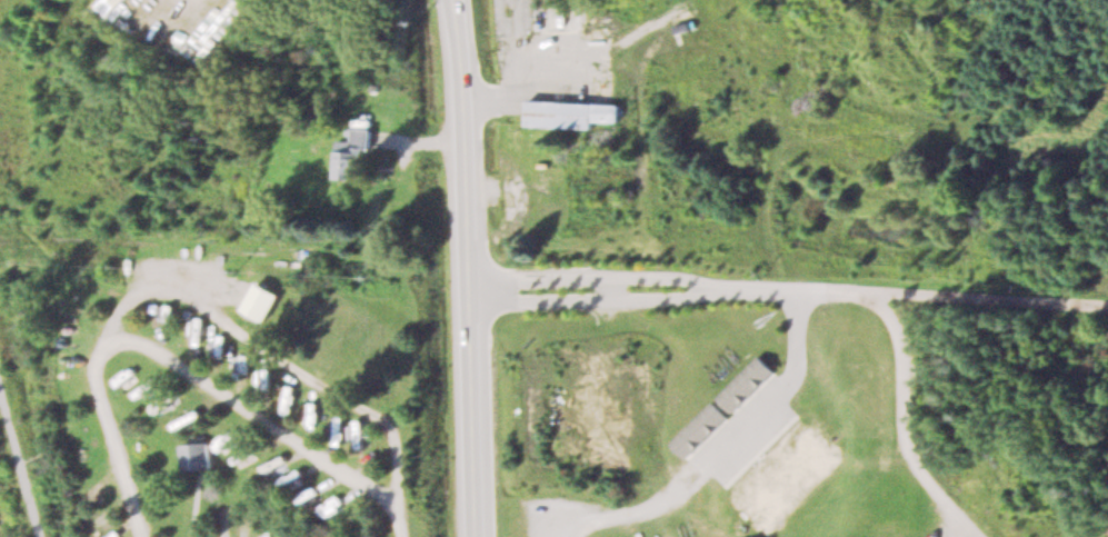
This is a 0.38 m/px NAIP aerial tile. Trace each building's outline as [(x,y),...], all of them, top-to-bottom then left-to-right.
[(623,104),(528,100),(527,126),(622,130),(623,104)] [(370,129),(353,128),(352,140),(338,139),(336,179),(367,180),(370,129)] [(252,351),(239,351),(239,381),(252,381),(252,351)] [(672,442),(689,458),(775,370),(759,354),(672,442)] [(119,381),(126,386),(142,365),(136,360),(119,381)] [(138,393),(145,398),(161,381),(154,375),(138,393)] [(286,399),(297,403),(303,385),(292,381),(286,399)] [(180,397),(169,389),(156,409),(166,416),(180,397)] [(325,404),(316,401),(310,426),(319,428),(325,404)] [(179,424),(205,416),(202,405),(175,414),(179,424)] [(846,457),(810,421),(732,499),(768,535),(846,457)] [(222,449),(243,434),(238,427),(217,443),(222,449)] [(183,444),(212,441),(214,468),(187,471),(183,444)] [(255,478),(282,469),(279,459),(252,468),(255,478)] [(305,482),(299,471),(285,479),(291,490),(305,482)] [(303,494),(306,501),(328,490),(325,483),(303,494)]
